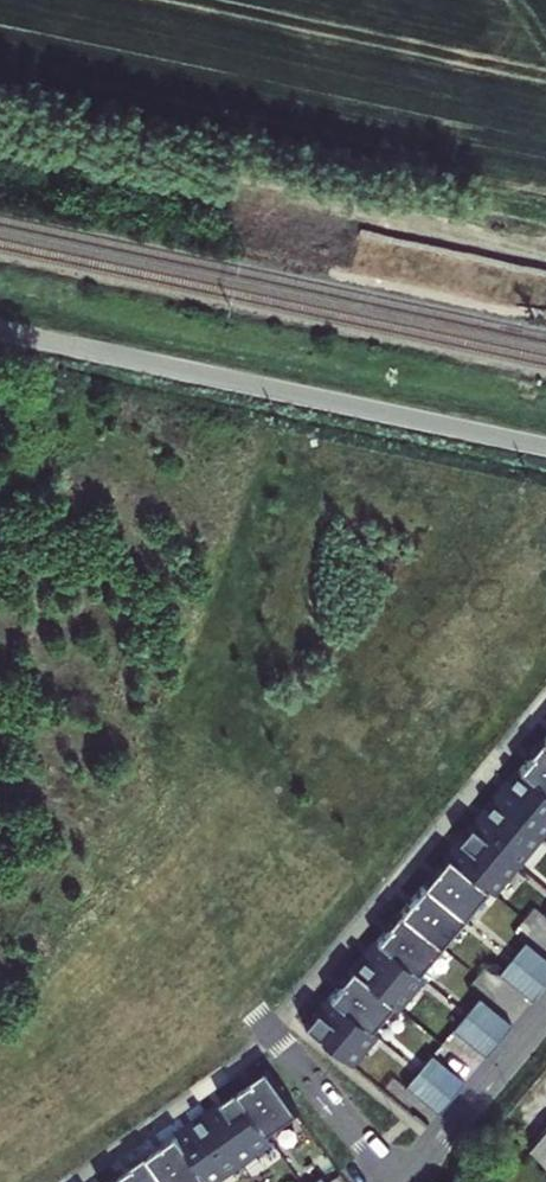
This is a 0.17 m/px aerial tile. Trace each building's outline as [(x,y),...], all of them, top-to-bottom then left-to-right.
[(543,742),(542,741),(529,755),(531,756),(512,779),(472,828),(470,826),(458,842),(460,843),(401,914),(399,913),(387,928),(388,929),(354,971),(352,969),(340,984),(342,985),(318,1013),(317,1012),(304,1027),(349,1065),(374,1035),(370,1032),(393,1004),(397,1007),(421,978),(417,975),(488,890),(492,893),(545,827),(545,738),(543,742)] [(525,942),(499,974),(533,1002),(545,987),(545,959),(525,942)] [(513,1027),(478,998),(453,1030),(487,1059),(513,1027)] [(466,1084),(431,1055),(405,1087),(439,1116),(466,1084)] [(209,1181),(216,1181),(273,1142),(270,1138),(300,1116),(269,1072),(253,1084),(254,1086),(239,1096),(238,1094),(222,1105),(224,1107),(149,1160),(148,1158),(133,1169),(134,1170),(120,1180),(119,1179),(114,1181),(208,1181),(209,1181)] [(527,1148),(545,1169),(545,1125),(527,1148)]
